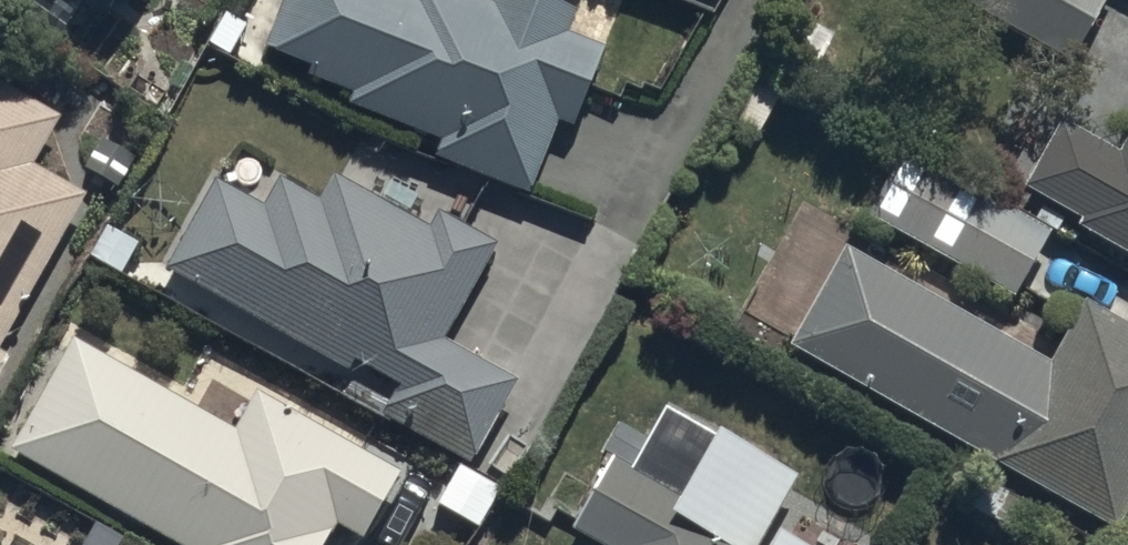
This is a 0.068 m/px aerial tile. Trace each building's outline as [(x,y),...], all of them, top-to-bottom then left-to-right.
[(112,17),(123,0),(85,0),(112,17)] [(273,57),(309,69),(302,91),(358,111),(353,128),(544,193),(564,134),(580,140),(605,68),(569,56),(578,29),(517,8),(511,26),(436,0),(424,0),(420,12),(384,0),(293,0),(273,57)] [(1119,3),(1112,0),(984,0),(976,17),(1084,72),(1119,3)] [(0,98),(0,361),(80,209),(26,180),(54,127),(0,98)] [(1081,138),(1046,199),(1103,231),(1098,239),(1127,256),(1127,164),(1081,138)] [(1032,301),(1063,240),(919,167),(888,228),(1032,301)] [(235,204),(191,287),(415,406),(398,438),(481,482),(522,405),(445,364),(498,265),(451,240),(440,261),(348,212),(340,227),(300,205),(286,231),(235,204)] [(1127,507),(1127,321),(1085,298),(1052,358),(848,245),(794,343),(1119,523),(1127,507)] [(22,455),(186,544),(318,544),(327,529),(357,544),(363,544),(398,480),(265,407),(241,449),(76,358),(22,455)] [(730,451),(696,513),(619,471),(583,536),(600,544),(780,544),(773,541),(801,490),(730,451)] [(583,541),(543,519),(528,544),(580,544),(583,541)]
